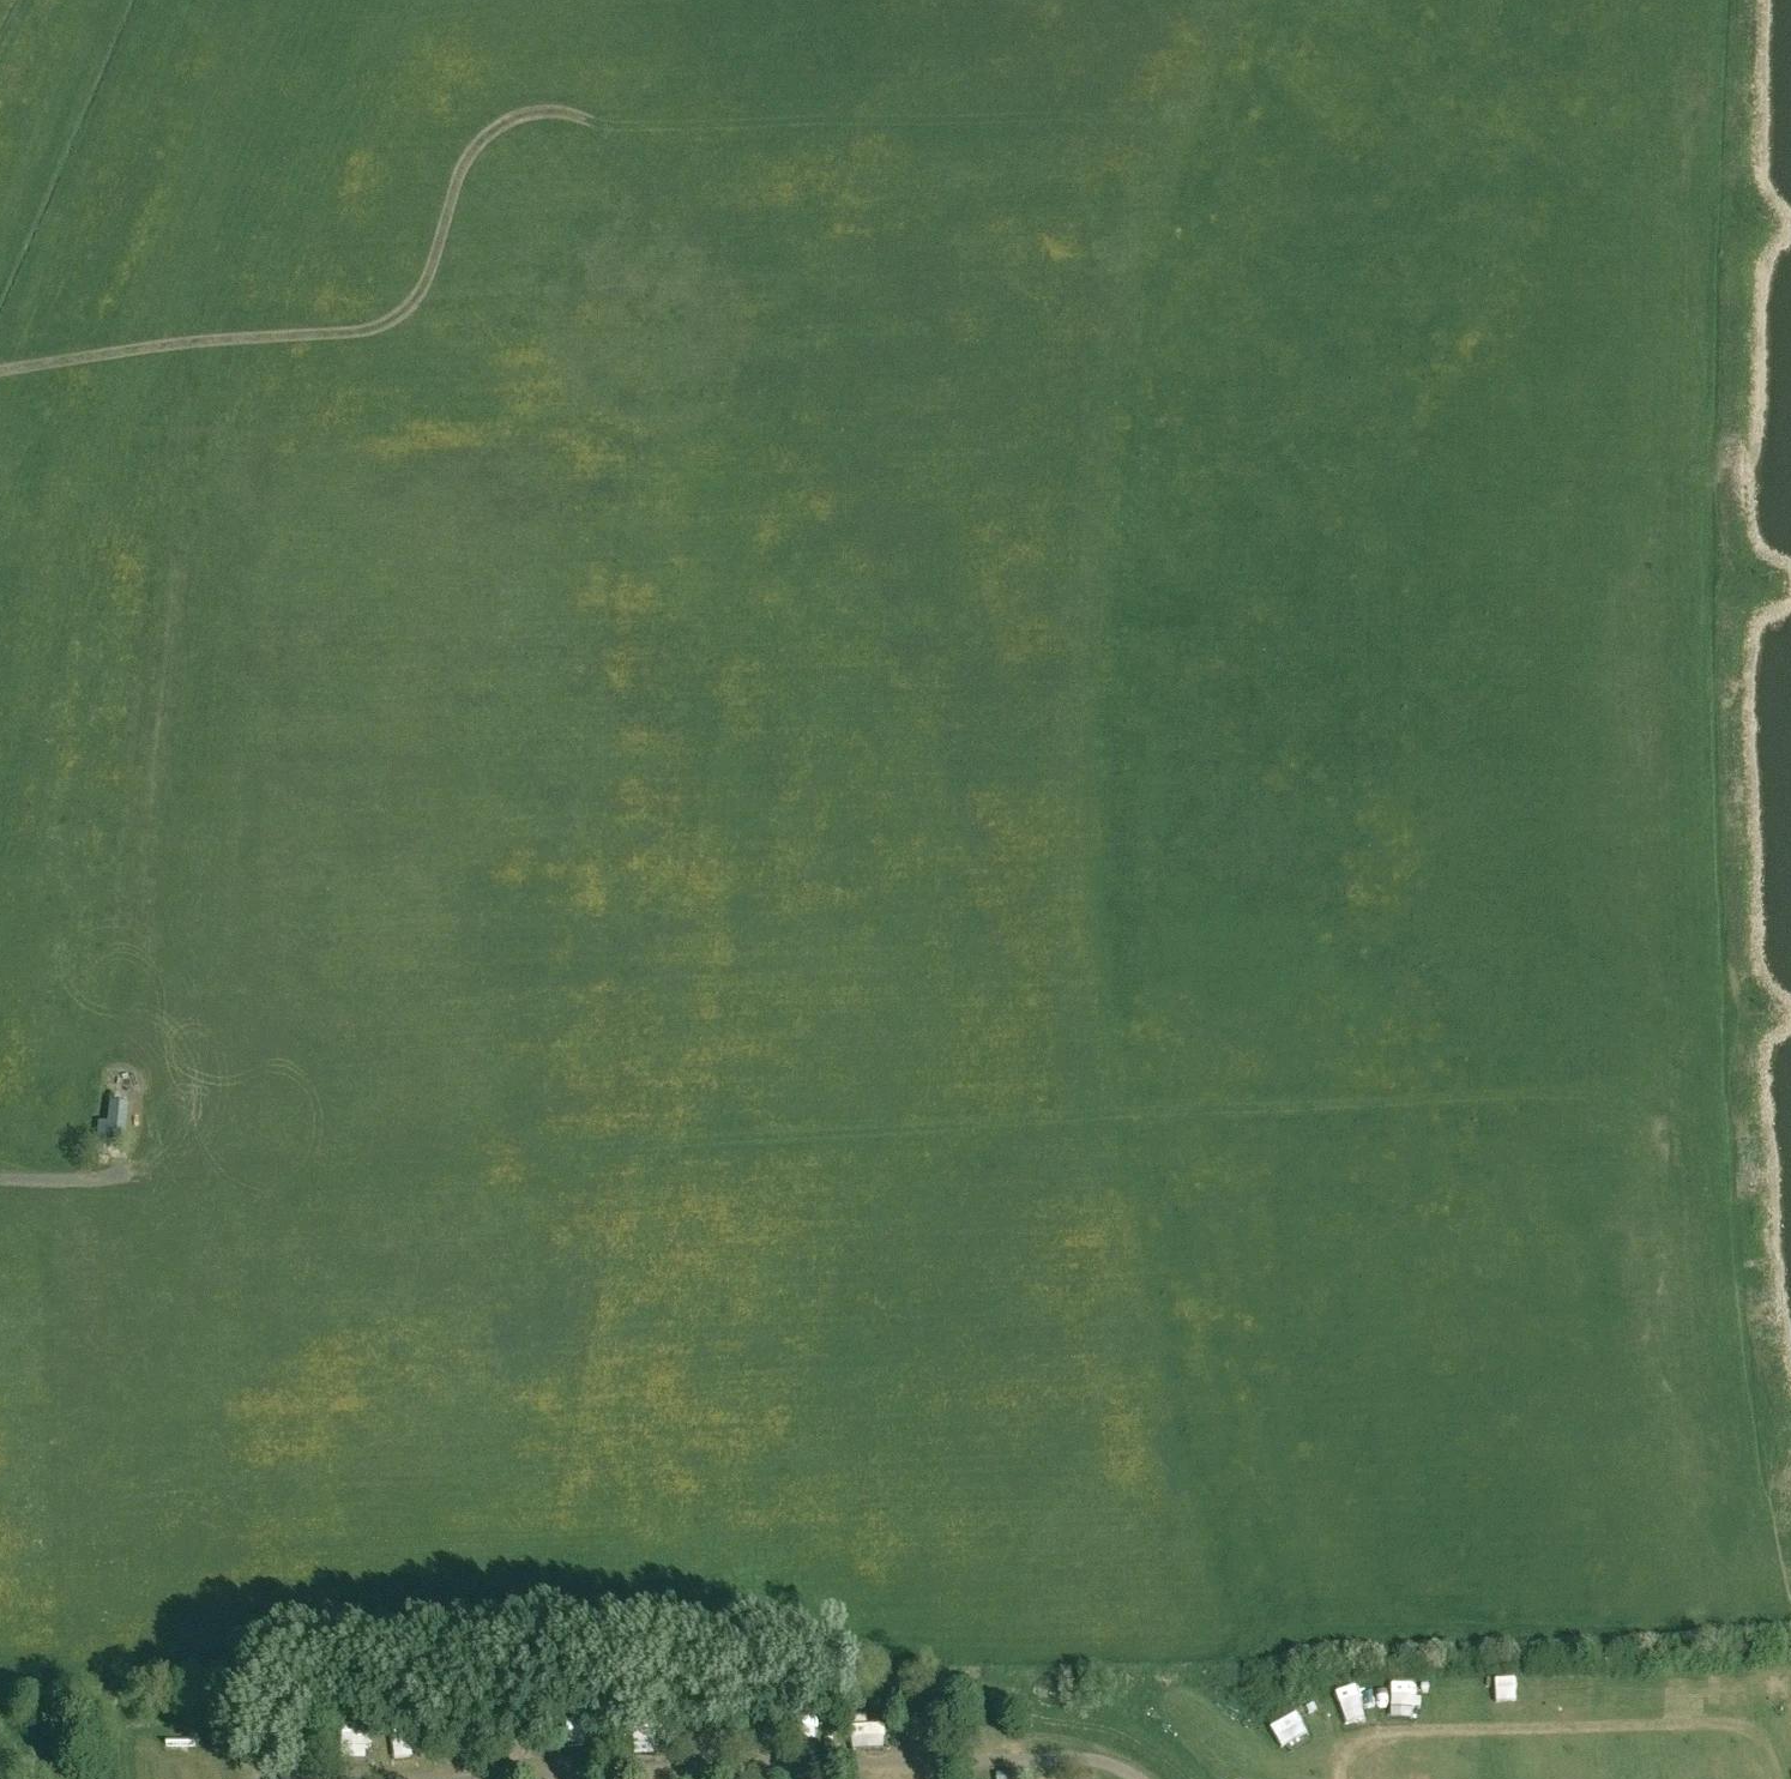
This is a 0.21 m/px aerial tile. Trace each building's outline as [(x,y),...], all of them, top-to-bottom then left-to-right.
[(130,1104),(113,1102),(111,1124),(102,1124),(101,1138),(127,1140),(130,1104)] [(1790,1742),(1790,1719),(1778,1721),(1781,1743),(1790,1742)]
